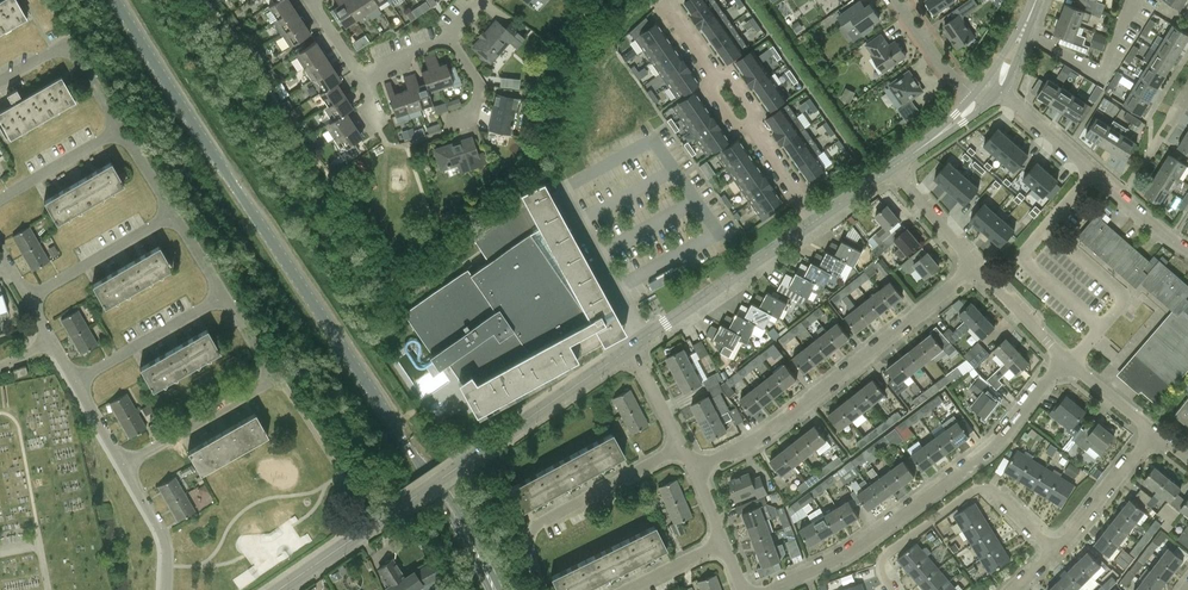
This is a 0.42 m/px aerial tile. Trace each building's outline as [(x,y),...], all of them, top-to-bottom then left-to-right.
[(27,17),(17,0),(7,0),(0,4),(0,33),(27,17)] [(277,18),(294,7),(289,0),(276,0),(274,1),(268,5),(272,11),(277,18)] [(356,20),(342,0),(335,0),(339,6),(333,10),(345,28),(356,20)] [(367,13),(358,0),(342,0),(356,20),(367,13)] [(377,6),(373,0),(358,0),(367,13),(377,6)] [(692,15),(713,0),(687,0),(683,2),(692,15)] [(715,0),(713,0),(692,15),(700,27),(723,11),(715,0)] [(954,0),(926,0),(925,1),(934,14),(954,1),(954,0)] [(964,16),(978,6),(975,0),(968,0),(958,7),(964,16)] [(1086,4),(1102,11),(1105,4),(1095,0),(1087,0),(1086,4)] [(1185,0),(1165,0),(1179,9),(1185,0)] [(869,26),(879,18),(869,5),(865,8),(860,1),(838,17),(848,31),(856,25),(863,34),(871,29),(869,26)] [(1078,25),(1080,20),(1088,23),(1091,14),(1100,17),(1102,11),(1086,4),(1083,10),(1065,4),(1060,18),(1078,25)] [(277,18),(277,19),(280,23),(276,26),(281,34),(285,31),(302,20),(294,7),(277,18)] [(709,40),(732,24),(723,11),(700,27),(709,40)] [(957,48),(974,36),(959,15),(944,25),(951,35),(948,36),(957,48)] [(1089,47),(1083,45),(1086,37),(1075,33),(1078,25),(1060,18),(1054,34),(1061,36),(1059,43),(1086,53),(1089,47)] [(1150,19),(1145,26),(1151,30),(1156,22),(1150,19)] [(310,33),(302,20),(285,31),(288,35),(284,38),(289,47),(310,33)] [(505,29),(496,21),(473,47),(482,55),(482,59),(488,65),(500,52),(497,50),(508,37),(518,45),(526,36),(511,23),(505,29)] [(665,34),(656,22),(640,33),(640,34),(634,38),(642,50),(665,34)] [(718,52),(740,36),(732,24),(709,40),(718,52)] [(1164,38),(1181,49),(1187,37),(1187,34),(1172,24),(1164,38)] [(1146,37),(1151,30),(1145,26),(1140,34),(1146,37)] [(1101,50),(1106,35),(1094,31),(1089,45),(1101,50)] [(650,62),(673,46),(665,34),(642,50),(650,62)] [(883,72),(905,56),(895,41),(888,45),(881,34),(865,45),(873,56),(872,57),(883,72)] [(357,41),(352,44),(357,51),(364,46),(369,42),(366,36),(365,36),(357,41)] [(740,36),(718,52),(726,65),(743,53),(742,53),(749,48),(740,36)] [(1173,62),(1181,49),(1164,38),(1156,51),(1173,62)] [(303,68),(307,65),(324,53),(316,41),(299,52),(302,57),(297,60),(303,68)] [(1133,45),(1129,53),(1134,56),(1139,49),(1133,45)] [(682,59),(673,46),(650,62),(659,74),(682,59)] [(743,75),(761,62),(752,50),(735,62),(743,75)] [(1156,51),(1148,65),(1165,75),(1173,62),(1156,51)] [(311,80),(315,78),(315,77),(332,66),(324,53),(307,65),(310,69),(306,72),(311,80)] [(1130,64),(1134,56),(1129,53),(1124,60),(1130,64)] [(440,88),(452,84),(453,88),(462,85),(459,77),(458,77),(455,67),(448,69),(446,63),(439,66),(435,54),(430,56),(440,88)] [(429,92),(440,88),(430,56),(424,58),(428,69),(421,71),(425,81),(429,92)] [(820,56),(815,62),(822,67),(826,61),(820,56)] [(659,74),(667,86),(690,71),(682,59),(659,74)] [(752,87),(770,75),(761,62),(743,75),(752,87)] [(1061,70),(1068,75),(1072,69),(1065,65),(1061,70)] [(1148,65),(1139,78),(1157,88),(1165,75),(1148,65)] [(314,85),(319,92),(322,89),(323,90),(336,82),(341,79),(332,66),(315,77),(315,78),(318,82),(314,85)] [(1080,74),(1072,69),(1068,75),(1076,80),(1080,74)] [(683,95),(699,83),(690,71),(667,86),(676,99),(682,94),(683,95)] [(889,85),(902,104),(896,108),(907,123),(920,111),(915,106),(910,99),(922,91),(909,71),(889,85)] [(1117,71),(1112,79),(1118,83),(1123,75),(1117,71)] [(433,104),(429,92),(425,81),(419,83),(415,73),(409,76),(420,108),(433,104)] [(761,100),(779,87),(770,75),(752,87),(761,100)] [(408,113),(420,108),(409,76),(403,77),(407,87),(400,89),(408,113)] [(1139,78),(1131,91),(1149,101),(1157,88),(1139,78)] [(75,100),(63,79),(0,115),(0,120),(10,138),(75,100)] [(1036,96),(1050,104),(1060,87),(1047,79),(1036,96)] [(1113,90),(1118,83),(1112,79),(1108,86),(1113,90)] [(321,97),(326,105),(344,94),(336,82),(323,90),(322,89),(319,92),(318,92),(321,97)] [(390,82),(384,84),(395,116),(408,113),(400,89),(393,92),(390,82)] [(1094,103),(1103,88),(1096,84),(1087,98),(1094,103)] [(761,100),(770,112),(788,100),(779,87),(761,100)] [(846,87),(840,99),(850,104),(855,92),(846,87)] [(1050,104),(1063,113),(1074,96),(1060,87),(1050,104)] [(680,120),(703,103),(694,91),(678,102),(678,103),(672,107),(680,120)] [(1140,115),(1149,101),(1131,91),(1123,104),(1140,115)] [(326,105),(327,106),(329,110),(326,113),(331,120),(335,118),(346,111),(346,112),(353,108),(344,94),(326,105)] [(518,112),(520,99),(496,94),(488,130),(509,135),(514,111),(518,112)] [(1087,104),(1074,96),(1063,113),(1077,121),(1087,104)] [(459,98),(446,103),(448,111),(462,107),(459,98)] [(1112,102),(1104,98),(1098,107),(1105,111),(1107,107),(1108,108),(1112,102)] [(435,112),(445,111),(444,103),(434,104),(435,112)] [(689,132),(712,116),(703,103),(680,120),(689,132)] [(765,120),(774,132),(792,120),(797,117),(787,103),(765,119),(765,120)] [(333,138),(337,135),(354,124),(346,112),(346,111),(335,118),(331,120),(328,122),(331,127),(328,130),(333,138)] [(1124,117),(1131,122),(1134,117),(1127,112),(1124,117)] [(697,144),(720,128),(712,116),(689,132),(697,144)] [(797,117),(792,120),(774,132),(782,143),(799,131),(804,128),(797,117)] [(1142,122),(1134,117),(1131,122),(1138,127),(1142,122)] [(1085,135),(1099,144),(1110,126),(1096,118),(1085,135)] [(362,137),(354,124),(337,135),(340,140),(336,142),(341,151),(345,148),(354,142),(362,137)] [(1123,135),(1110,126),(1099,144),(1112,152),(1123,135)] [(799,131),(782,143),(791,156),(813,140),(805,127),(804,128),(799,131)] [(720,128),(697,144),(706,156),(712,151),(713,152),(729,141),(720,128)] [(1002,145),(1009,138),(998,129),(984,145),(988,149),(994,154),(1002,145)] [(1185,134),(1177,146),(1187,153),(1187,135),(1185,134)] [(1136,143),(1123,135),(1112,152),(1126,160),(1136,143)] [(460,171),(486,163),(483,153),(477,155),(471,138),(434,150),(441,170),(458,164),(460,171)] [(715,155),(724,167),(746,151),(738,138),(721,150),(722,150),(715,155)] [(1018,146),(1009,138),(1002,145),(994,154),(1004,163),(1012,153),(1018,146)] [(813,140),(791,156),(799,168),(817,156),(822,152),(813,140)] [(354,142),(345,148),(350,155),(358,149),(354,142)] [(687,150),(691,148),(687,142),(683,145),(687,150)] [(1028,155),(1018,146),(1012,153),(1004,163),(1014,171),(1022,162),(1028,155)] [(976,152),(970,147),(967,151),(972,155),(976,152)] [(695,153),(691,148),(687,150),(692,156),(695,153)] [(732,179),(755,163),(746,151),(724,167),(732,179)] [(965,153),(962,156),(967,161),(971,157),(965,153)] [(1170,154),(1161,168),(1177,179),(1186,165),(1170,154)] [(826,169),(817,156),(799,168),(808,181),(826,169)] [(977,169),(980,166),(975,161),(972,165),(977,169)] [(112,162),(78,181),(91,203),(124,184),(112,162)] [(934,178),(945,187),(959,171),(949,162),(934,178)] [(987,162),(984,165),(989,170),(992,166),(987,162)] [(1037,162),(1031,170),(1023,179),(1033,188),(1044,175),(1047,171),(1037,162)] [(755,163),(732,179),(741,191),(764,175),(755,163)] [(980,166),(977,169),(982,174),(986,170),(980,166)] [(1161,168),(1152,181),(1169,192),(1177,179),(1161,168)] [(965,176),(959,171),(945,187),(954,196),(959,190),(969,179),(965,176)] [(1044,175),(1033,188),(1043,197),(1058,180),(1047,171),(1044,175)] [(741,191),(749,203),(772,188),(764,175),(741,191)] [(1006,178),(1003,181),(1008,186),(1011,182),(1006,178)] [(959,190),(954,196),(964,205),(967,201),(979,188),(969,179),(959,190)] [(996,179),(993,183),(998,188),(1001,184),(996,179)] [(57,223),(91,203),(78,181),(45,201),(57,223)] [(1161,205),(1169,192),(1152,181),(1144,194),(1161,205)] [(565,225),(542,183),(520,195),(525,205),(474,240),(487,261),(470,273),(467,269),(403,313),(431,353),(429,355),(438,368),(447,362),(451,367),(460,362),(475,391),(486,386),(493,399),(563,361),(561,362),(558,356),(616,325),(611,315),(615,313),(610,304),(599,309),(557,231),(565,225)] [(781,200),(772,188),(749,203),(758,215),(764,211),(765,211),(781,200)] [(1049,190),(1045,195),(1050,199),(1054,195),(1049,190)] [(1025,197),(1020,192),(1017,196),(1022,200),(1025,197)] [(1022,201),(1016,196),(1013,199),(1019,204),(1022,201)] [(1183,210),(1187,203),(1182,200),(1178,207),(1183,210)] [(995,212),(992,210),(985,203),(978,211),(970,220),(981,229),(995,212)] [(876,233),(883,241),(884,240),(892,234),(888,230),(900,220),(888,206),(876,216),(885,227),(876,233)] [(1032,209),(1038,214),(1041,210),(1035,206),(1032,209)] [(1034,218),(1037,214),(1032,209),(1029,213),(1034,218)] [(1140,273),(1178,306),(1187,294),(1187,285),(1159,260),(1155,266),(1101,219),(1105,214),(1101,210),(1082,232),(1135,278),(1140,273)] [(981,229),(990,237),(1005,221),(995,212),(981,229)] [(1005,221),(990,237),(1000,246),(1015,229),(1005,221)] [(13,236),(23,253),(39,244),(30,226),(13,236)] [(901,247),(895,252),(901,260),(920,244),(908,229),(900,236),(897,238),(895,240),(896,241),(901,247)] [(876,233),(871,237),(878,245),(883,241),(876,233)] [(862,251),(859,249),(861,245),(846,237),(844,242),(843,241),(839,249),(831,245),(828,252),(847,262),(855,266),(862,251)] [(871,237),(868,240),(874,248),(878,245),(871,237)] [(878,245),(872,250),(877,256),(889,246),(884,240),(883,241),(878,245)] [(53,243),(46,246),(50,255),(57,252),(53,243)] [(49,261),(39,244),(23,253),(33,270),(49,261)] [(160,246),(126,265),(138,287),(172,268),(160,246)] [(839,277),(839,276),(847,262),(828,252),(824,259),(816,256),(813,263),(831,272),(831,273),(838,276),(839,277)] [(925,278),(940,266),(927,252),(915,262),(911,257),(901,266),(909,275),(917,268),(925,278)] [(892,271),(882,258),(875,263),(885,276),(892,271)] [(835,284),(839,277),(838,276),(831,273),(831,272),(813,263),(809,270),(800,266),(797,273),(816,283),(816,284),(816,283),(824,287),(827,280),(835,284)] [(866,271),(865,272),(869,278),(877,272),(871,264),(864,269),(866,271)] [(105,306),(138,287),(126,265),(92,284),(105,306)] [(858,287),(869,278),(865,272),(854,281),(858,287)] [(793,280),(785,277),(778,291),(805,304),(808,297),(809,298),(813,291),(820,295),(822,290),(824,291),(826,288),(824,287),(816,284),(816,283),(797,273),(793,280)] [(847,295),(858,287),(854,281),(843,290),(847,295)] [(891,281),(879,290),(891,305),(902,296),(891,281)] [(1,293),(2,293),(0,288),(0,315),(1,316),(8,314),(1,293)] [(836,304),(847,295),(843,290),(831,299),(836,304)] [(879,290),(868,299),(880,314),(891,305),(879,290)] [(755,297),(752,304),(771,314),(779,318),(787,303),(767,293),(763,301),(755,297)] [(868,299),(857,308),(869,323),(880,314),(868,299)] [(960,313),(966,320),(954,332),(949,327),(942,334),(952,344),(971,326),(972,326),(984,315),(972,302),(960,313)] [(741,307),(737,314),(756,324),(764,328),(771,314),(752,304),(748,311),(741,307)] [(1124,377),(1157,406),(1187,370),(1187,304),(1124,377)] [(820,307),(812,313),(817,319),(825,313),(820,307)] [(857,332),(869,323),(857,308),(845,317),(857,332)] [(61,319),(71,336),(88,327),(78,309),(61,319)] [(801,322),(806,328),(817,319),(812,313),(810,311),(800,320),(801,322)] [(748,339),(756,324),(737,314),(733,322),(725,318),(721,324),(741,334),(741,335),(748,339)] [(995,327),(984,315),(972,326),(983,338),(995,327)] [(795,337),(806,328),(801,322),(790,331),(795,337)] [(838,323),(827,331),(838,346),(849,338),(838,323)] [(733,349),(741,335),(741,334),(721,324),(717,332),(709,328),(706,335),(719,342),(725,345),(722,351),(721,353),(729,357),(733,349)] [(817,330),(821,336),(815,340),(827,355),(838,346),(827,331),(822,326),(817,330)] [(98,344),(88,327),(71,336),(81,354),(98,344)] [(931,333),(920,342),(932,358),(936,362),(947,353),(949,355),(957,349),(952,344),(942,334),(936,327),(930,332),(931,333)] [(208,330),(174,349),(186,371),(220,352),(208,330)] [(783,346),(795,337),(790,331),(779,339),(783,346)] [(994,350),(1006,362),(1017,350),(1006,338),(994,350)] [(693,345),(700,359),(709,354),(701,340),(693,345)] [(815,340),(804,349),(816,364),(827,355),(815,340)] [(719,342),(716,348),(722,351),(725,345),(719,342)] [(921,366),(932,358),(920,342),(909,351),(921,366)] [(964,356),(970,362),(984,348),(978,342),(964,356)] [(773,344),(760,355),(765,361),(768,365),(782,354),(773,344)] [(990,354),(984,348),(970,362),(976,368),(990,354)] [(153,390),(186,371),(174,349),(140,368),(153,390)] [(666,359),(677,379),(685,375),(681,368),(691,363),(684,349),(666,359)] [(805,373),(816,364),(804,349),(793,358),(805,373)] [(999,379),(1011,367),(1018,374),(1029,363),(1017,350),(1006,362),(987,380),(996,390),(1003,384),(999,379)] [(910,375),(921,366),(909,351),(898,360),(910,375)] [(765,361),(760,355),(748,364),(753,370),(765,361)] [(966,359),(946,375),(950,381),(952,384),(974,367),(966,359)] [(908,386),(903,380),(910,375),(898,360),(887,368),(894,377),(888,382),(898,394),(908,386)] [(702,384),(691,363),(681,368),(685,375),(677,379),(684,393),(702,384)] [(742,379),(753,370),(748,364),(745,367),(743,365),(736,371),(737,373),(742,379)] [(785,364),(774,373),(785,388),(797,379),(785,364)] [(26,366),(13,370),(15,378),(28,374),(26,366)] [(703,381),(707,389),(719,383),(720,386),(722,388),(723,388),(721,386),(723,384),(721,381),(723,380),(719,372),(714,374),(712,371),(706,375),(707,378),(703,381)] [(731,387),(742,379),(737,373),(726,381),(731,387)] [(774,397),(785,388),(774,373),(763,382),(774,397)] [(939,390),(950,381),(946,375),(934,384),(939,390)] [(874,379),(862,388),(874,403),(885,394),(874,379)] [(986,417),(998,402),(985,392),(989,387),(980,379),(971,389),(980,396),(972,406),(986,417)] [(726,381),(723,384),(721,386),(723,388),(730,397),(735,392),(731,387),(726,381)] [(763,405),(774,397),(763,382),(751,390),(763,405)] [(722,388),(720,386),(719,383),(707,389),(712,397),(723,391),(722,388)] [(934,384),(923,392),(928,398),(939,390),(934,384)] [(863,412),(874,403),(862,388),(851,397),(863,412)] [(613,399),(622,417),(639,408),(629,390),(613,399)] [(752,414),(763,405),(751,390),(740,399),(752,414)] [(944,391),(927,404),(932,410),(943,401),(946,406),(952,401),(944,391)] [(916,406),(928,398),(923,392),(912,400),(916,406)] [(110,403),(120,420),(142,408),(140,405),(135,408),(126,393),(110,403)] [(691,406),(698,420),(705,415),(709,421),(719,416),(708,396),(691,406)] [(851,421),(863,412),(851,397),(839,405),(851,421)] [(1075,423),(1085,412),(1066,397),(1058,407),(1056,405),(1048,415),(1067,430),(1066,431),(1073,437),(1081,428),(1075,423)] [(1174,416),(1187,427),(1187,398),(1174,416)] [(927,404),(916,412),(920,418),(932,410),(927,404)] [(840,430),(851,421),(839,405),(828,415),(840,430)] [(722,424),(732,419),(735,425),(744,420),(736,407),(728,411),(719,416),(709,421),(705,415),(698,420),(709,440),(726,431),(722,424)] [(146,428),(138,413),(141,412),(140,410),(142,409),(142,408),(120,420),(130,437),(146,428)] [(648,425),(639,408),(622,417),(631,434),(648,425)] [(898,411),(887,419),(892,425),(903,417),(898,411)] [(909,427),(920,418),(916,412),(904,421),(909,427)] [(255,413),(222,432),(234,454),(268,435),(255,413)] [(942,424),(946,429),(946,430),(957,445),(969,436),(967,433),(959,422),(954,416),(942,424)] [(964,418),(959,422),(967,433),(972,430),(964,418)] [(887,419),(875,428),(880,434),(892,425),(887,419)] [(901,432),(909,427),(904,421),(897,426),(901,432)] [(1104,449),(1115,436),(1114,435),(1116,433),(1110,428),(1109,430),(1099,423),(1089,435),(1084,430),(1074,441),(1086,451),(1090,446),(1101,456),(1106,450),(1104,449)] [(830,444),(827,440),(815,425),(803,434),(815,449),(818,453),(830,444)] [(875,428),(864,436),(869,443),(880,434),(875,428)] [(895,428),(885,436),(889,442),(893,447),(904,439),(895,428)] [(1073,437),(1071,439),(1074,441),(1084,430),(1081,428),(1073,437)] [(946,430),(935,438),(946,453),(957,445),(946,430)] [(201,474),(234,454),(222,432),(188,452),(201,474)] [(612,434),(578,452),(590,474),(624,456),(612,433),(612,434)] [(804,458),(815,449),(803,434),(792,442),(804,458)] [(861,449),(869,443),(864,436),(856,442),(861,449)] [(878,450),(889,442),(885,436),(874,444),(878,450)] [(935,438),(923,446),(934,462),(946,453),(935,438)] [(793,466),(804,458),(792,442),(781,451),(793,466)] [(874,444),(862,452),(867,459),(867,458),(870,463),(881,455),(878,450),(874,444)] [(1052,457),(1058,448),(1051,444),(1045,452),(1052,457)] [(923,470),(934,462),(923,446),(911,455),(923,470)] [(1004,471),(1019,480),(1032,459),(1017,450),(1004,471)] [(797,471),(793,466),(781,451),(770,460),(780,473),(773,478),(780,489),(788,484),(785,480),(797,471)] [(578,452),(544,470),(556,493),(590,474),(578,452)] [(862,452),(851,461),(855,467),(867,459),(862,452)] [(838,455),(827,464),(832,470),(843,461),(838,455)] [(1046,468),(1032,459),(1019,480),(1033,489),(1046,468)] [(904,460),(892,469),(903,485),(915,476),(904,460)] [(848,473),(855,467),(851,461),(843,467),(848,473)] [(1081,469),(1070,463),(1065,471),(1075,478),(1081,469)] [(820,478),(832,470),(827,464),(816,472),(820,478)] [(1144,480),(1157,490),(1168,477),(1155,467),(1144,480)] [(1060,477),(1046,468),(1033,489),(1047,498),(1060,477)] [(1098,468),(1092,475),(1098,479),(1103,472),(1098,468)] [(892,469),(880,478),(891,493),(903,485),(892,469)] [(522,511),(556,493),(544,470),(510,489),(522,511)] [(809,487),(820,478),(816,472),(804,481),(809,487)] [(833,474),(821,483),(825,490),(837,481),(837,480),(841,477),(837,472),(833,475),(833,474)] [(758,497),(767,493),(760,476),(751,480),(748,473),(730,480),(737,498),(755,490),(758,497)] [(158,486),(168,503),(185,494),(175,477),(158,486)] [(1074,486),(1060,477),(1047,498),(1061,507),(1074,486)] [(1171,501),(1177,493),(1181,488),(1168,477),(1157,490),(1154,494),(1158,497),(1161,493),(1169,500),(1171,501)] [(880,478),(869,486),(881,501),(891,493),(880,478)] [(658,487),(666,506),(684,498),(676,479),(658,487)] [(863,490),(858,494),(855,490),(851,493),(858,504),(862,500),(869,510),(881,501),(869,486),(865,479),(858,484),(863,490)] [(795,497),(809,487),(804,481),(797,486),(797,487),(790,492),(795,497)] [(818,494),(825,490),(821,483),(809,491),(815,498),(819,495),(818,494)] [(1152,497),(1141,488),(1135,495),(1146,504),(1152,497)] [(798,500),(803,506),(803,507),(815,498),(809,491),(798,500)] [(195,511),(185,494),(168,503),(178,521),(195,511)] [(765,520),(760,506),(767,503),(764,496),(747,502),(750,510),(742,512),(748,526),(765,520)] [(686,532),(681,521),(691,516),(684,498),(666,506),(673,523),(670,524),(675,536),(686,532)] [(1130,499),(1121,511),(1136,523),(1145,511),(1130,499)] [(791,515),(803,506),(798,500),(788,508),(791,515)] [(849,501),(836,508),(846,524),(858,517),(849,501)] [(1158,513),(1164,519),(1175,507),(1167,501),(1158,513)] [(954,515),(963,530),(984,517),(975,502),(954,515)] [(1181,511),(1175,507),(1164,519),(1165,519),(1161,524),(1161,525),(1169,532),(1174,526),(1171,524),(1181,511)] [(808,515),(813,522),(812,523),(822,538),(834,531),(825,515),(820,508),(808,515)] [(836,508),(825,515),(834,531),(846,524),(836,508)] [(1121,511),(1112,521),(1127,533),(1136,523),(1121,511)] [(790,525),(785,512),(779,514),(784,528),(790,525)] [(993,531),(984,517),(963,530),(971,544),(993,531)] [(770,533),(765,520),(748,526),(753,540),(770,533)] [(1156,520),(1147,531),(1152,536),(1161,524),(1156,520)] [(1119,544),(1127,533),(1112,521),(1104,533),(1119,544)] [(810,546),(822,538),(812,523),(800,530),(810,546)] [(795,538),(790,525),(784,528),(789,541),(795,538)] [(1177,539),(1187,547),(1187,525),(1177,539)] [(655,526),(620,543),(631,566),(666,549),(655,526)] [(1002,545),(993,531),(971,544),(980,559),(1002,545)] [(1144,546),(1152,536),(1147,531),(1138,542),(1144,546)] [(411,540),(406,532),(388,544),(394,552),(411,540)] [(775,546),(770,533),(753,540),(758,553),(775,546)] [(1110,556),(1119,544),(1104,533),(1095,544),(1110,556)] [(801,554),(795,538),(789,541),(786,542),(792,558),(801,554)] [(1153,540),(1146,549),(1152,553),(1159,545),(1153,540)] [(1135,558),(1144,546),(1138,542),(1130,553),(1135,558)] [(620,543),(585,560),(597,583),(631,566),(620,543)] [(783,543),(775,546),(758,553),(763,566),(780,559),(780,558),(783,557),(786,552),(783,543)] [(897,560),(908,573),(928,556),(916,543),(897,560)] [(1011,560),(1002,545),(980,559),(989,573),(1011,560)] [(1169,547),(1160,559),(1174,571),(1183,559),(1169,547)] [(1146,549),(1137,559),(1144,564),(1152,553),(1146,549)] [(1088,551),(1078,561),(1095,579),(1106,569),(1088,551)] [(938,569),(928,556),(908,573),(919,585),(938,569)] [(1137,559),(1129,570),(1135,575),(1144,564),(1137,559)] [(1165,582),(1174,571),(1160,559),(1151,570),(1165,582)] [(379,569),(384,576),(381,578),(387,586),(385,587),(387,589),(392,589),(397,586),(394,582),(403,575),(392,560),(391,560),(388,560),(384,562),(384,565),(379,569)] [(597,583),(585,560),(551,577),(557,589),(583,589),(597,583)] [(392,589),(416,589),(422,586),(422,587),(442,576),(433,561),(413,573),(405,578),(403,575),(394,582),(397,586),(392,589)] [(1068,571),(1081,585),(1085,589),(1087,588),(1089,589),(1091,589),(1099,583),(1095,579),(1078,561),(1068,571)] [(251,565),(232,579),(240,589),(259,575),(251,565)] [(938,569),(919,585),(923,589),(940,589),(949,582),(938,569)] [(1135,575),(1129,570),(1120,581),(1120,582),(1117,585),(1121,589),(1127,589),(1129,588),(1126,586),(1135,575)] [(1165,582),(1151,570),(1143,581),(1153,589),(1159,589),(1165,582)] [(1081,585),(1068,571),(1057,581),(1066,589),(1075,589),(1081,585)] [(715,575),(697,582),(700,589),(720,589),(715,575)] [(1102,586),(1106,589),(1108,589),(1118,581),(1112,576),(1102,586)] [(1057,581),(1048,589),(1066,589),(1057,581)] [(1143,581),(1136,589),(1153,589),(1143,581)] [(949,582),(940,589),(956,589),(949,582)]
